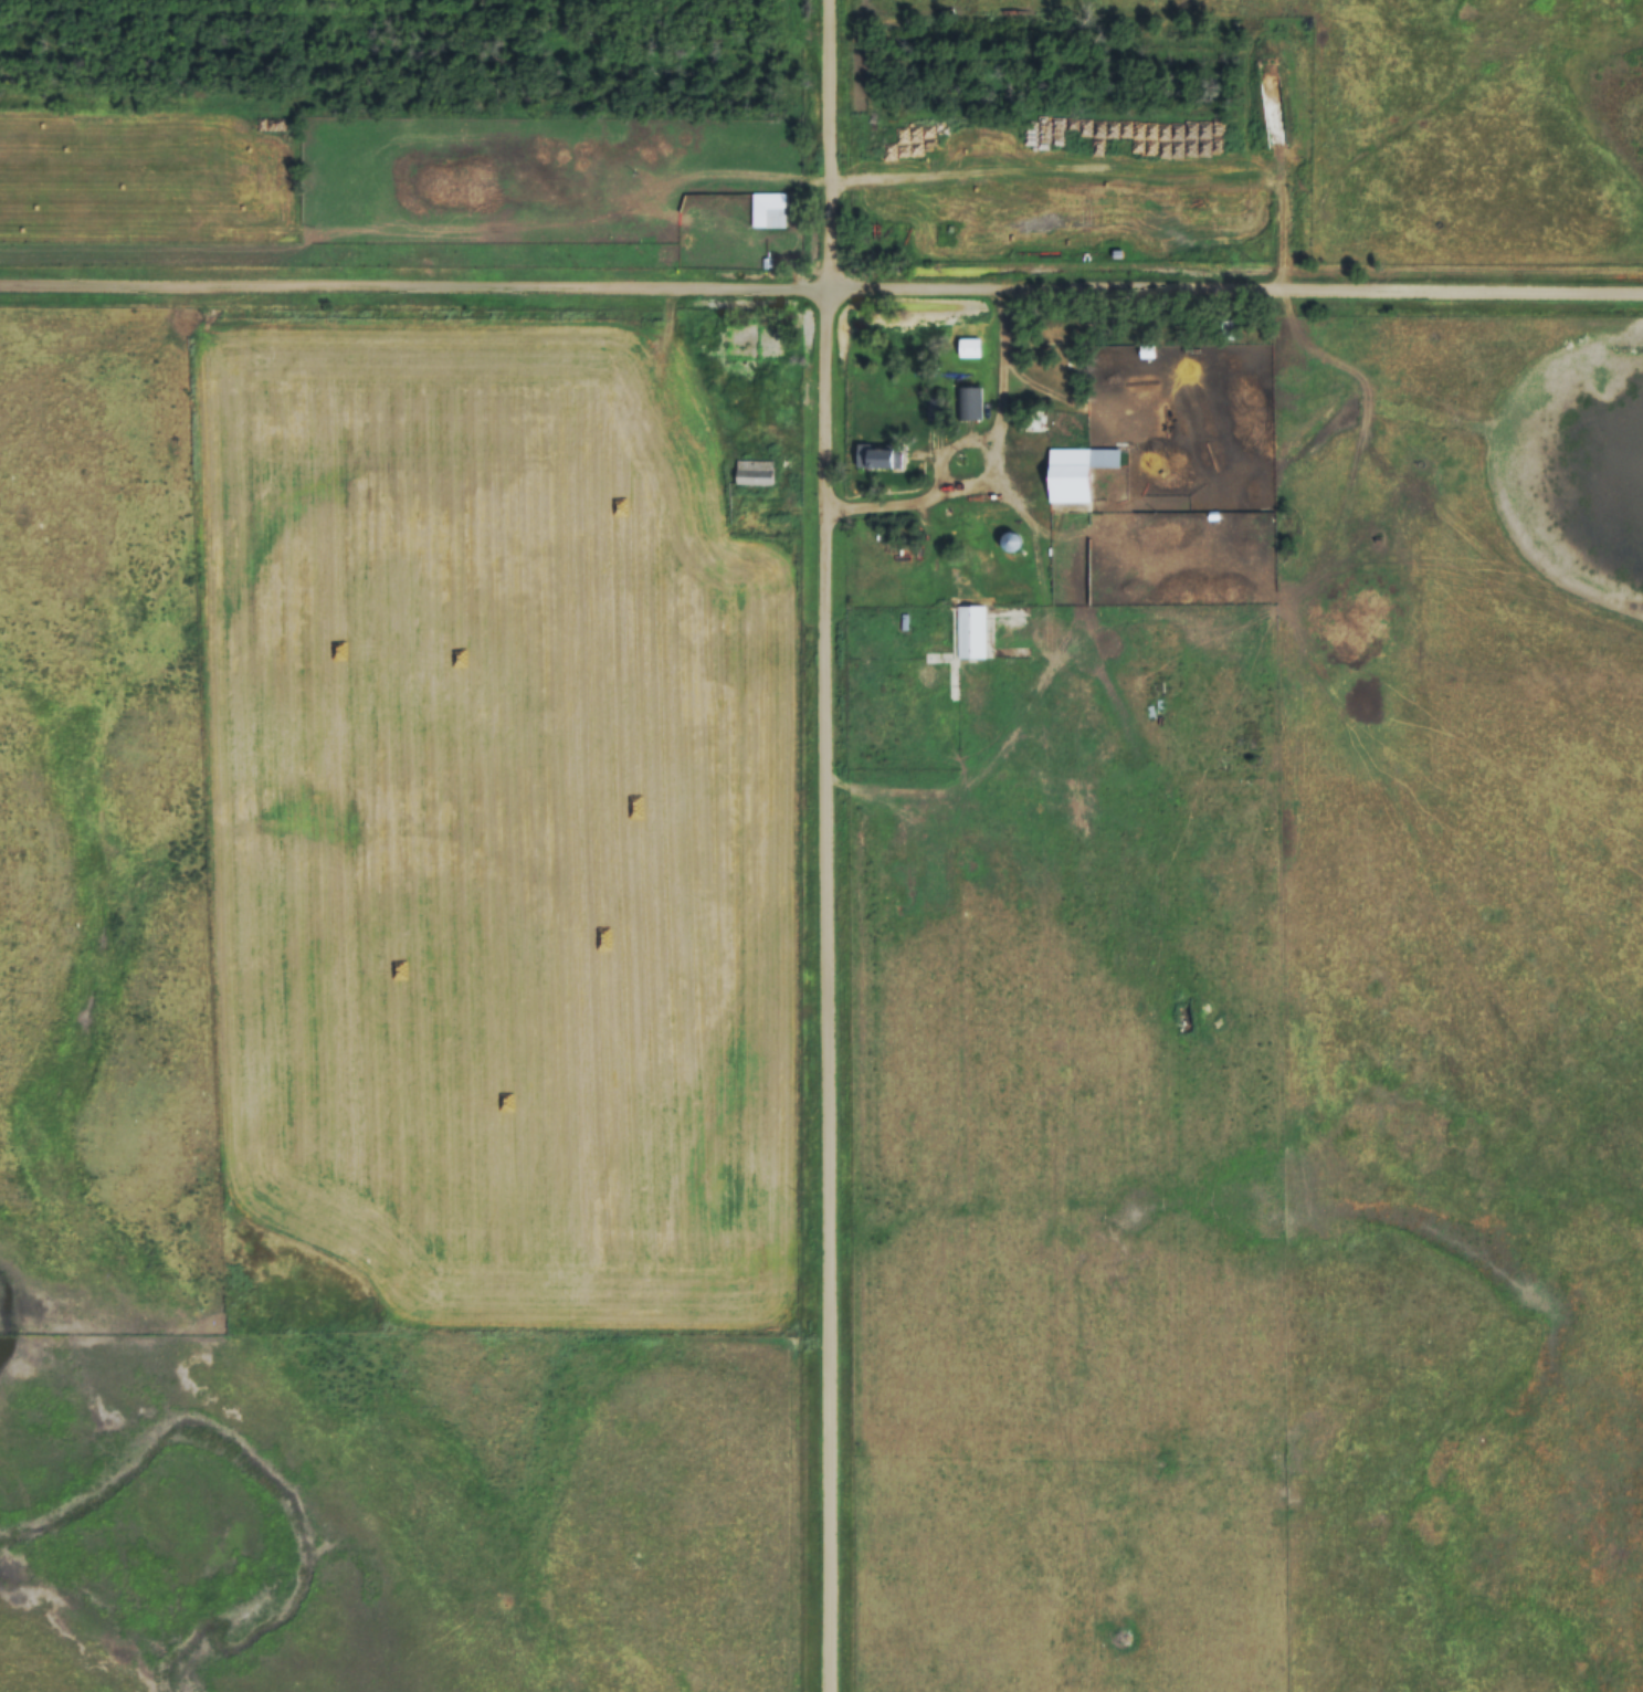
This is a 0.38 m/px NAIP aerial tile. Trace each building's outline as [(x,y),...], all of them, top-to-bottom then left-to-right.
[(783,228),(783,193),(752,193),(752,228),(783,228)] [(1236,337),(1236,320),(1220,321),(1221,338),(1236,337)] [(978,356),(978,338),(957,338),(957,356),(978,356)] [(981,386),(956,386),(956,420),(981,420),(981,386)] [(855,468),(891,468),(891,446),(855,446),(855,468)] [(1047,447),(1046,502),(1087,502),(1088,466),(1118,467),(1118,448),(1047,447)] [(771,485),(771,460),(734,460),(734,485),(771,485)] [(1015,533),(1002,534),(1003,551),(1017,550),(1015,533)] [(984,658),(984,606),(956,606),(956,658),(984,658)]
